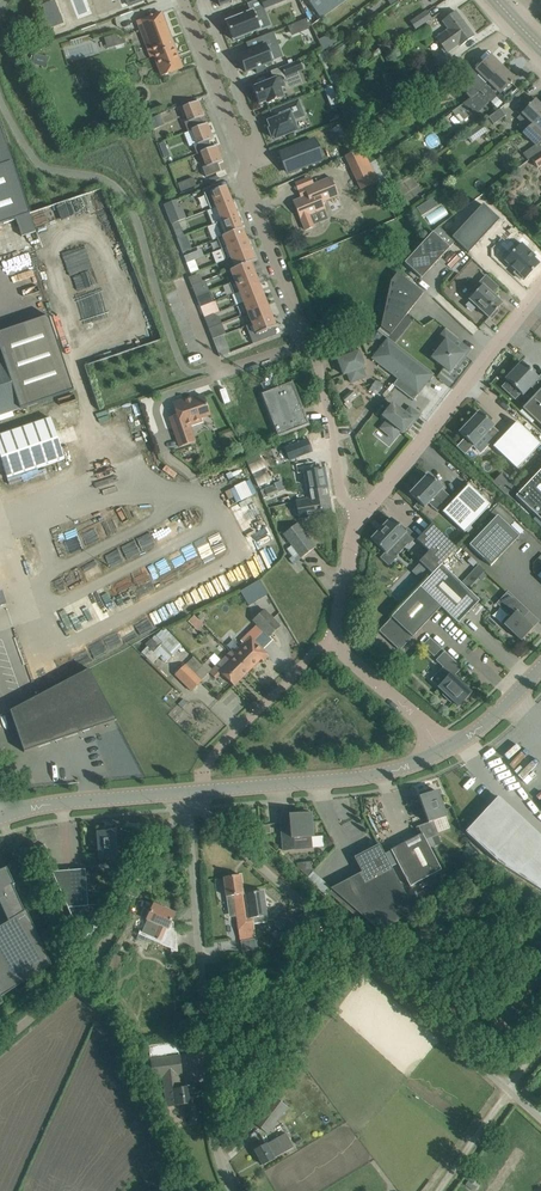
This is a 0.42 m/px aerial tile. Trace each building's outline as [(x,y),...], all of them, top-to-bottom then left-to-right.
[(264,10),(288,0),(260,0),(264,10)] [(320,19),(347,0),(307,0),(320,19)] [(253,12),(226,22),(233,40),(237,39),(238,41),(245,39),(244,36),(260,30),(256,20),(264,17),(261,9),(253,12)] [(426,11),(410,22),(415,29),(431,19),(426,11)] [(456,11),(446,18),(442,21),(448,29),(435,38),(446,54),(459,44),(461,46),(474,36),(456,11)] [(161,12),(150,16),(137,21),(148,50),(152,49),(162,76),(182,68),(161,12)] [(290,25),(293,34),(309,28),(309,27),(306,19),(290,25)] [(249,51),(239,55),(246,73),(255,69),(256,72),(256,73),(266,69),(266,68),(265,68),(264,65),(272,62),(271,61),(266,49),(278,44),(274,33),(274,32),(257,38),(260,47),(249,51)] [(328,35),(318,39),(323,49),(323,50),(333,45),(333,44),(338,42),(333,33),(328,35)] [(125,42),(125,41),(125,40),(125,39),(123,38),(120,37),(118,37),(116,36),(114,35),(112,36),(110,36),(108,37),(106,37),(104,38),(105,40),(105,42),(106,45),(107,47),(107,49),(111,48),(115,47),(119,46),(122,45),(126,43),(125,42)] [(334,56),(353,43),(350,38),(330,52),(334,56)] [(473,82),(480,90),(502,67),(490,56),(477,70),(472,65),(463,74),(472,83),(473,82)] [(252,88),(259,105),(266,102),(267,104),(284,97),(280,88),(285,87),(284,83),(299,77),(297,72),(303,70),(299,60),(282,67),(285,76),(281,77),(270,81),(271,82),(263,85),(262,84),(252,88)] [(453,62),(438,72),(444,81),(459,71),(453,62)] [(425,66),(405,80),(409,86),(416,80),(418,82),(419,81),(421,80),(422,79),(424,78),(425,76),(430,73),(425,66)] [(508,74),(502,67),(480,90),(477,93),(465,106),(472,114),(472,113),(477,109),(487,98),(490,101),(498,94),(499,92),(500,93),(505,88),(514,79),(508,74)] [(438,79),(435,75),(426,81),(430,86),(438,79)] [(335,86),(327,88),(331,105),(339,103),(335,86)] [(517,112),(520,115),(522,114),(532,123),(540,114),(540,107),(535,101),(535,100),(532,97),(524,105),(517,112)] [(188,132),(192,131),(192,130),(202,125),(200,118),(204,116),(198,101),(183,107),(188,121),(184,123),(188,132)] [(274,137),(275,139),(297,131),(293,120),(304,116),(299,102),(285,107),(288,114),(268,122),(271,129),(269,129),(272,138),(274,137)] [(465,106),(463,104),(452,112),(456,116),(459,114),(464,121),(472,114),(465,106)] [(500,108),(488,117),(493,125),(505,116),(500,108)] [(522,133),(535,146),(535,147),(539,152),(540,153),(540,114),(532,123),(523,132),(522,133)] [(448,121),(444,124),(450,131),(454,128),(448,121)] [(202,125),(192,130),(192,131),(197,144),(193,146),(197,155),(201,153),(200,152),(211,148),(208,141),(213,139),(207,123),(202,125)] [(479,123),(465,134),(471,143),(486,132),(479,123)] [(16,220),(22,236),(36,232),(0,127),(0,225),(16,220)] [(314,140),(280,154),(288,172),(321,159),(314,140)] [(534,145),(523,154),(527,161),(539,152),(535,147),(534,145)] [(211,148),(200,152),(201,153),(206,167),(202,168),(206,177),(221,171),(217,163),(222,161),(216,146),(211,148)] [(361,148),(344,156),(361,190),(378,181),(371,165),(361,148)] [(531,159),(537,168),(540,165),(540,153),(531,159)] [(307,195),(293,201),(300,219),(301,219),(306,230),(314,227),(310,216),(325,209),(322,202),(338,195),(331,177),(304,188),(307,195)] [(193,178),(178,184),(181,191),(196,186),(193,178)] [(226,186),(210,192),(216,207),(231,201),(226,186)] [(432,198),(417,208),(422,216),(437,206),(432,198)] [(175,200),(163,205),(171,225),(172,225),(179,222),(183,220),(178,208),(175,200)] [(231,201),(216,207),(221,221),(237,215),(231,201)] [(451,237),(468,253),(499,220),(483,204),(451,237)] [(221,221),(216,223),(221,237),(222,236),(222,237),(242,229),(237,215),(221,221)] [(242,229),(222,237),(226,247),(247,239),(242,229)] [(421,279),(449,248),(432,232),(404,263),(420,278),(421,279)] [(184,252),(193,248),(188,234),(178,238),(184,252)] [(226,247),(221,249),(225,260),(231,258),(251,250),(247,239),(226,247)] [(518,248),(501,265),(512,276),(511,278),(517,284),(519,282),(521,284),(536,268),(524,257),(526,255),(518,248)] [(201,271),(198,259),(206,257),(204,249),(186,255),(192,274),(201,271)] [(251,250),(231,258),(235,268),(251,262),(251,263),(255,261),(251,250)] [(230,270),(235,281),(255,273),(251,263),(251,262),(235,268),(230,270)] [(235,281),(239,292),(259,284),(255,273),(235,281)] [(381,327),(391,335),(423,293),(398,273),(391,281),(381,327)] [(491,318),(498,311),(496,310),(502,304),(492,294),(498,287),(486,276),(472,290),(475,293),(469,299),(489,318),(490,317),(491,318)] [(239,292),(243,303),(263,295),(259,284),(239,292)] [(199,295),(196,297),(200,308),(203,307),(206,305),(209,304),(205,293),(204,293),(201,294),(199,295)] [(243,303),(247,313),(267,305),(263,295),(243,303)] [(247,313),(251,324),(272,316),(267,305),(247,313)] [(20,409),(74,390),(49,316),(0,333),(0,351),(1,352),(0,352),(0,416),(20,409)] [(246,326),(253,344),(267,338),(265,331),(276,327),(272,316),(251,324),(246,326)] [(221,324),(209,329),(210,333),(223,328),(221,324)] [(432,358),(450,372),(464,354),(453,345),(457,340),(444,330),(436,340),(442,345),(432,358)] [(413,359),(387,338),(372,359),(398,379),(413,359)] [(227,346),(217,350),(220,357),(230,353),(227,346)] [(359,353),(337,360),(343,375),(347,373),(351,383),(366,377),(362,368),(365,367),(359,353)] [(413,359),(398,379),(393,385),(413,401),(434,374),(413,359)] [(505,379),(522,395),(531,386),(537,392),(540,388),(540,387),(535,381),(538,378),(533,373),(535,371),(528,365),(527,367),(522,362),(513,371),(511,370),(506,376),(507,377),(505,379)] [(292,381),(260,393),(277,437),(309,425),(292,381)] [(522,408),(540,426),(540,388),(537,392),(522,408)] [(188,422),(210,415),(204,396),(192,400),(191,397),(173,403),(177,415),(170,418),(180,447),(195,442),(188,422)] [(413,420),(392,404),(382,417),(387,421),(381,429),(393,439),(399,431),(403,433),(413,420)] [(493,426),(479,412),(472,419),(470,418),(465,423),(467,424),(459,433),(465,438),(457,447),(464,454),(473,445),(474,446),(486,434),(492,440),(499,433),(492,427),(493,426)] [(0,435),(0,457),(8,478),(64,460),(50,418),(0,435)] [(517,422),(493,447),(494,447),(517,469),(540,445),(517,422)] [(306,440),(285,448),(290,460),(312,452),(306,440)] [(306,491),(307,498),(315,497),(314,490),(327,487),(324,468),(305,472),(308,491),(306,491)] [(515,496),(536,516),(540,521),(540,469),(515,496)] [(501,472),(492,481),(505,494),(514,485),(501,472)] [(434,497),(444,505),(451,498),(441,489),(442,488),(437,484),(439,482),(434,478),(432,479),(428,474),(410,494),(424,507),(434,497)] [(233,502),(254,495),(248,480),(227,487),(233,502)] [(468,484),(442,512),(443,513),(443,512),(464,533),(490,505),(469,485),(468,484)] [(260,490),(263,499),(278,493),(274,485),(260,490)] [(317,516),(316,511),(331,508),(327,487),(314,490),(315,497),(307,498),(307,499),(296,501),(297,507),(295,507),(296,515),(299,514),(300,519),(317,516)] [(490,566),(519,536),(497,516),(469,545),(490,566)] [(533,519),(540,527),(540,521),(536,516),(533,519)] [(409,544),(416,537),(408,529),(405,532),(391,518),(371,539),(385,553),(381,558),(389,565),(397,557),(389,550),(402,537),(409,544)] [(283,534),(301,558),(316,547),(297,523),(283,534)] [(432,574),(441,565),(457,548),(431,524),(417,540),(429,551),(419,562),(432,574)] [(214,534),(195,543),(204,562),(223,553),(214,534)] [(471,557),(467,561),(473,567),(477,563),(471,557)] [(463,581),(470,587),(485,570),(478,564),(463,581)] [(479,601),(441,565),(432,574),(420,587),(441,607),(458,623),(479,601)] [(259,580),(240,591),(249,606),(268,594),(259,580)] [(412,637),(441,607),(420,587),(379,631),(399,651),(408,641),(406,640),(410,636),(412,637)] [(529,612),(508,591),(496,603),(511,617),(510,618),(509,617),(503,624),(510,631),(521,641),(533,628),(523,618),(529,612)] [(253,621),(268,637),(280,625),(264,609),(253,621)] [(188,621),(198,629),(202,624),(192,616),(188,621)] [(139,650),(151,663),(159,655),(170,667),(175,662),(171,657),(182,647),(164,627),(139,650)] [(243,643),(232,654),(249,671),(261,658),(267,653),(254,640),(250,636),(243,643)] [(441,649),(430,638),(422,646),(434,657),(441,649)] [(452,700),(458,707),(471,693),(462,684),(463,683),(460,679),(458,681),(454,676),(462,668),(444,651),(436,660),(443,667),(438,672),(445,679),(438,687),(444,693),(443,695),(450,702),(452,700)] [(214,654),(209,659),(211,661),(210,661),(215,666),(212,670),(209,672),(215,679),(221,673),(234,686),(249,671),(232,654),(230,652),(221,661),(214,654)] [(186,664),(174,675),(190,692),(209,672),(212,670),(205,663),(202,666),(195,673),(186,664)] [(89,669),(10,711),(24,752),(116,721),(89,669)] [(423,795),(418,797),(428,823),(416,827),(416,828),(418,827),(421,834),(426,840),(439,835),(434,821),(446,817),(436,791),(431,792),(430,790),(422,793),(423,795)] [(466,832),(466,833),(498,863),(540,891),(540,836),(499,797),(499,798),(498,797),(495,801),(491,806),(491,805),(487,809),(488,809),(484,813),(483,813),(480,817),(481,817),(477,821),(476,821),(473,825),(469,829),(466,832)] [(290,820),(281,821),(283,850),(293,849),(293,846),(311,845),(311,837),(313,837),(311,813),(309,813),(309,811),(300,812),(301,814),(290,815),(290,820)] [(120,867),(121,868),(127,857),(126,856),(126,857),(118,857),(115,830),(107,831),(107,829),(99,829),(99,831),(97,832),(99,860),(111,859),(112,867),(121,866),(120,867)] [(421,834),(390,850),(410,887),(441,870),(426,840),(421,834)] [(414,911),(379,844),(354,857),(362,872),(331,889),(332,890),(329,894),(374,933),(414,911)] [(0,870),(0,902),(9,921),(0,927),(0,996),(1,997),(51,965),(26,910),(24,912),(13,885),(14,885),(7,867),(0,870)] [(52,873),(82,939),(100,905),(100,904),(88,905),(85,869),(52,872),(52,873)] [(253,923),(253,919),(252,917),(246,918),(243,894),(241,875),(224,878),(226,897),(234,896),(240,940),(255,938),(253,923)] [(252,893),(243,894),(246,918),(252,917),(253,919),(253,923),(267,922),(263,891),(254,893),(253,891),(251,892),(252,893)] [(169,929),(168,928),(175,914),(154,904),(142,932),(161,941),(160,944),(171,948),(172,952),(178,951),(175,928),(169,929)] [(300,922),(286,911),(278,920),(279,920),(275,925),(284,933),(288,929),(291,932),(300,922)] [(164,1044),(150,1046),(151,1059),(166,1057),(164,1044)] [(153,1079),(163,1078),(166,1107),(192,1103),(190,1087),(180,1089),(179,1076),(182,1075),(179,1055),(166,1057),(151,1059),(153,1079)] [(287,1107),(274,1097),(254,1123),(267,1133),(287,1107)] [(285,1133),(275,1139),(254,1151),(262,1165),(274,1158),(293,1147),(285,1133)]
